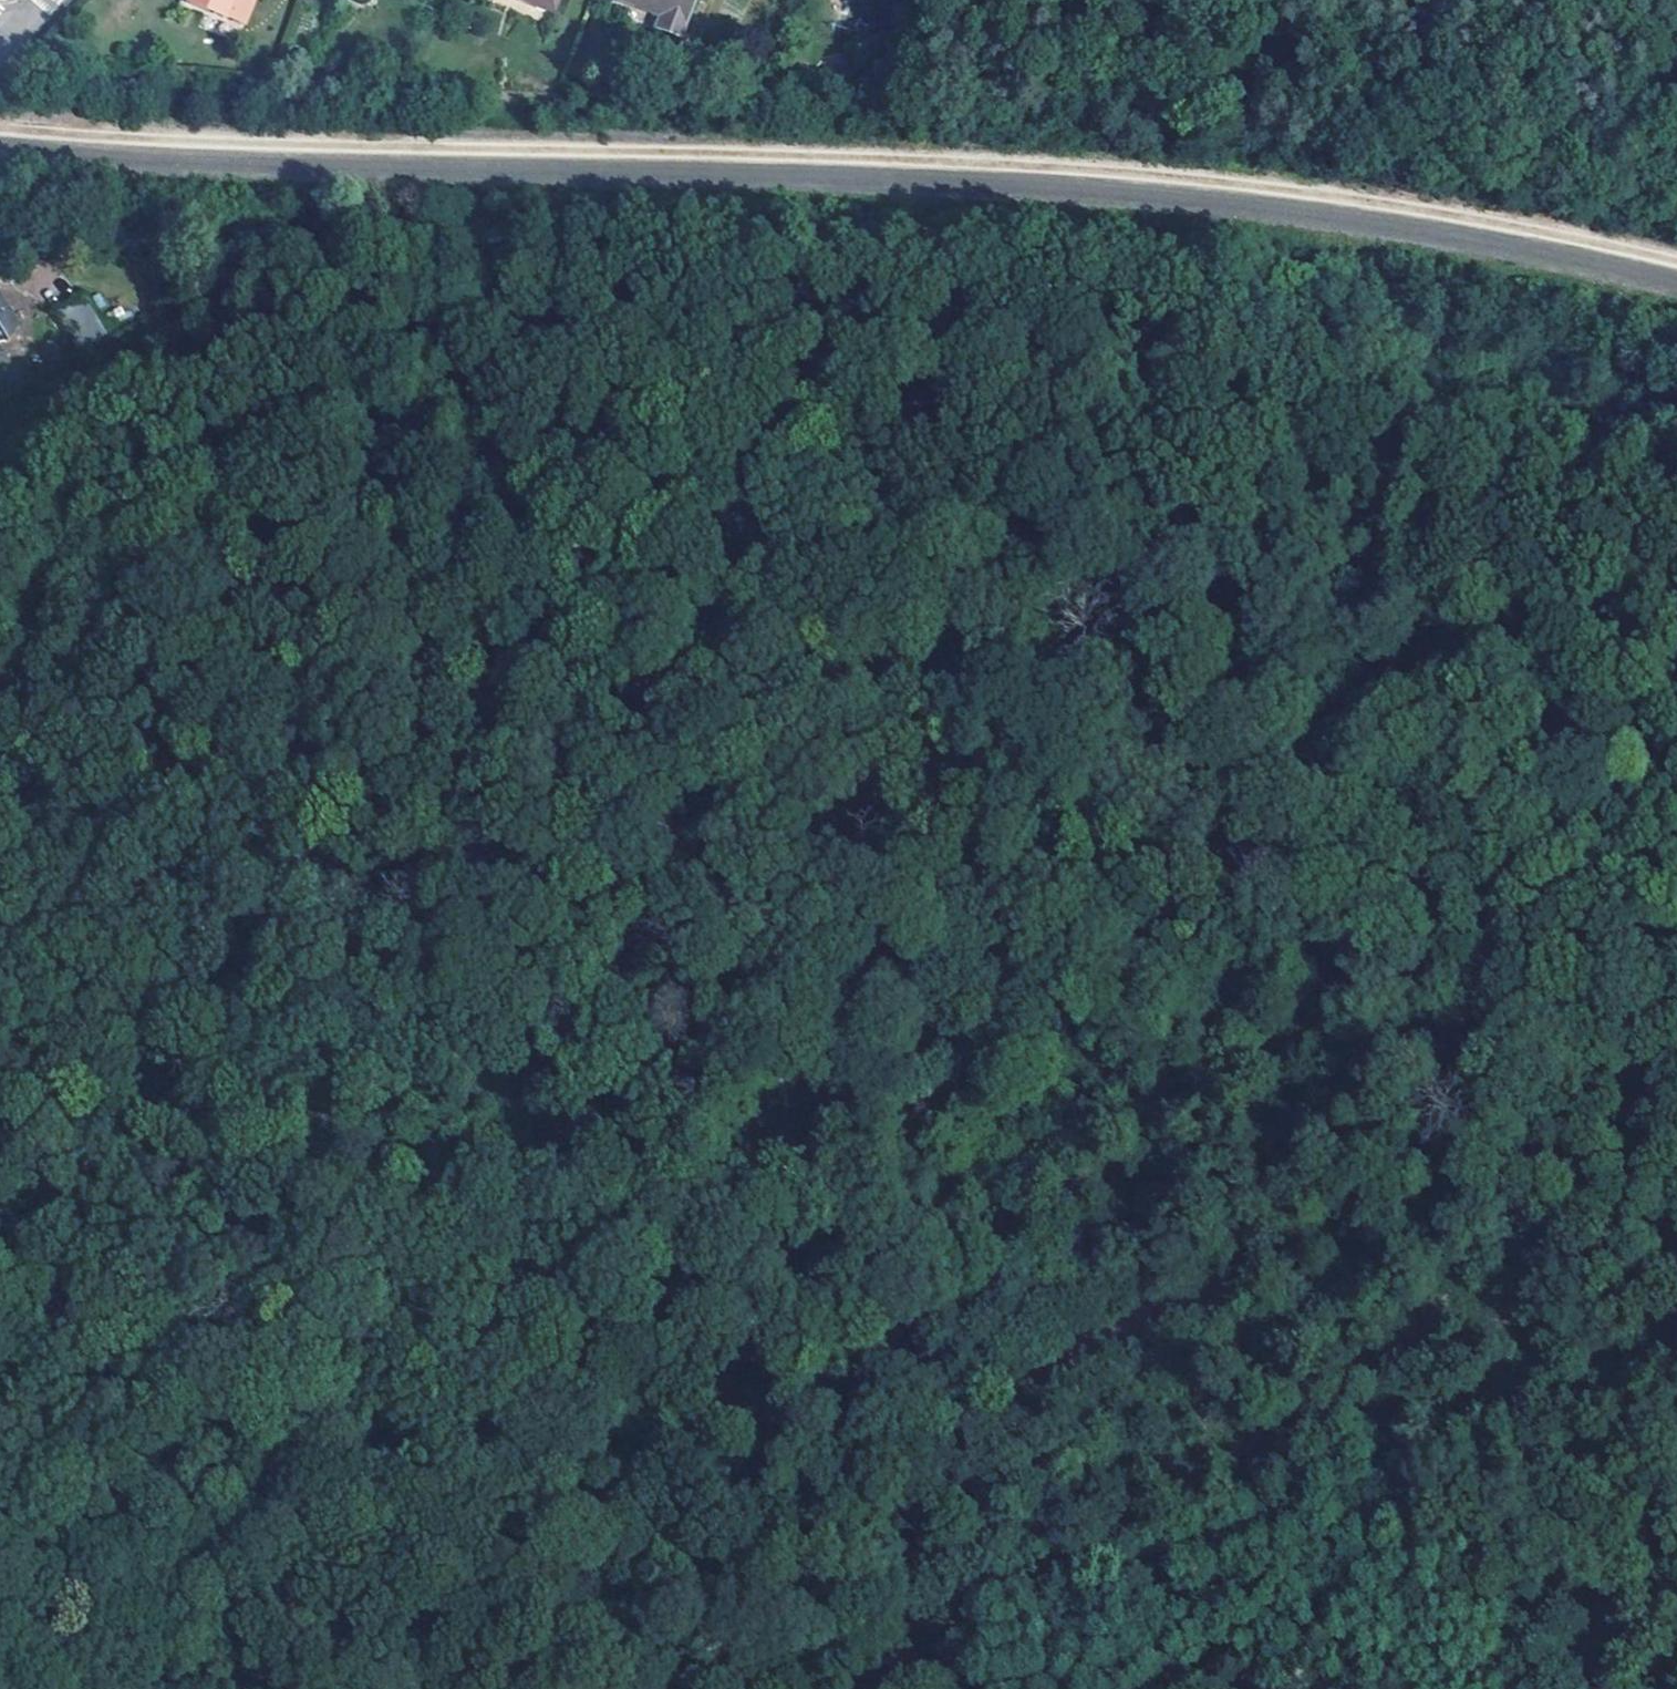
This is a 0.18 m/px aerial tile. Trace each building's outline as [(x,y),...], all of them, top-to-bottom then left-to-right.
[(239,18),(245,0),(194,0),(239,18)] [(688,0),(634,0),(662,11),(658,23),(676,30),(688,0)] [(0,297),(0,345),(7,344),(18,327),(0,297)] [(108,336),(84,298),(56,315),(80,351),(108,336)]
